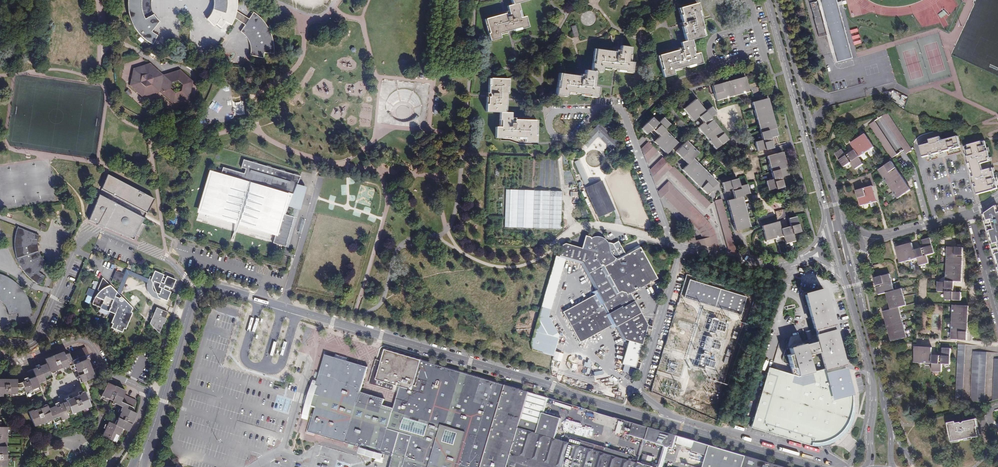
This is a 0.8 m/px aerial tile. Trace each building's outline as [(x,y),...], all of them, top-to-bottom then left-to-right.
[(153,44),(157,35),(154,34),(151,32),(159,22),(156,18),(154,15),(152,11),(151,7),(151,3),(151,0),(128,0),(128,2),(128,6),(128,11),(129,16),(131,21),(132,24),(135,28),(138,32),(141,36),(144,39),(148,42),(153,44)] [(214,1),(213,5),(213,9),(211,12),(209,16),(207,19),(214,26),(217,23),(219,19),(231,25),(233,21),(234,18),(235,14),(236,11),(237,8),(237,4),(237,0),(213,0),(214,1)] [(312,1),(321,9),(329,0),(313,0),(312,1)] [(513,5),(508,6),(510,12),(508,12),(507,12),(507,14),(485,20),(491,41),(502,38),(501,35),(508,33),(508,32),(511,31),(515,30),(515,31),(530,27),(527,16),(523,17),(519,3),(531,0),(512,0),(513,5)] [(839,63),(855,58),(839,0),(822,0),(839,63)] [(697,53),(693,39),(706,35),(702,23),(701,17),(702,16),(698,2),(679,8),(683,22),(682,23),(682,24),(683,25),(684,26),(682,26),(686,40),(682,42),(683,48),(682,47),(681,48),(680,49),(659,55),(665,77),(676,74),(675,71),(681,69),(681,67),(685,66),(688,65),(689,67),(703,63),(700,52),(697,53)] [(249,19),(236,11),(235,14),(234,18),(245,25),(249,19)] [(256,15),(253,12),(249,19),(245,25),(241,32),(243,34),(245,36),(247,39),(249,43),(250,47),(251,50),(250,55),(263,58),(264,53),(274,53),(274,49),(274,46),(273,41),(272,37),(271,33),(268,29),(266,25),(263,21),(260,17),(256,15)] [(607,50),(595,48),(593,71),(586,70),(585,76),(584,75),(583,75),(582,76),(560,73),(557,95),(568,97),(568,94),(576,94),(576,93),(583,94),(583,95),(598,97),(599,86),(595,86),(597,71),(603,72),(604,69),(611,70),(612,68),(619,69),(618,71),(633,73),(635,62),(631,61),(633,47),(622,45),(621,51),(620,50),(618,50),(617,51),(607,50)] [(150,63),(133,68),(130,86),(143,97),(160,92),(173,104),(189,98),(193,81),(180,69),(163,75),(150,63)] [(746,75),(713,85),(718,100),(751,90),(746,75)] [(510,79),(490,79),(490,93),(488,95),(488,96),(489,97),(488,97),(487,112),(501,113),(501,127),(497,127),(497,138),(512,139),(512,137),(519,137),(519,139),(527,139),(527,142),(538,143),(538,120),(516,120),(516,119),(514,118),(513,119),(513,113),(507,113),(508,100),(508,94),(510,94),(510,79)] [(772,136),(779,134),(769,97),(753,101),(764,139),(757,141),(759,150),(766,148),(767,149),(775,147),(772,136)] [(713,106),(707,111),(697,98),(685,108),(694,121),(700,116),(705,122),(700,127),(717,148),(729,138),(712,117),(718,112),(713,106)] [(914,148),(889,111),(883,115),(908,152),(914,148)] [(659,122),(654,117),(643,128),(649,134),(654,128),(661,136),(656,141),(668,153),(680,142),(666,129),(672,124),(665,117),(659,122)] [(899,153),(876,119),(871,123),(893,156),(899,153)] [(602,128),(599,125),(584,142),(588,146),(599,134),(614,148),(619,143),(605,130),(606,129),(603,127),(602,128)] [(844,148),(837,152),(846,165),(853,161),(857,167),(865,162),(861,156),(876,145),(867,132),(852,142),(856,147),(848,153),(844,148)] [(930,142),(922,144),(925,155),(932,153),(935,152),(942,150),(945,149),(952,148),(956,147),(962,145),(959,134),(943,139),(942,135),(928,138),(930,142)] [(987,139),(967,145),(969,151),(970,154),(971,161),(973,165),(974,164),(983,162),(984,161),(992,159),(991,155),(989,149),(988,146),(987,139)] [(708,193),(719,181),(695,157),(701,152),(688,140),(677,151),(689,163),(684,169),(708,193)] [(650,141),(643,148),(649,161),(659,151),(650,141)] [(784,150),(768,155),(775,178),(767,180),(770,189),(777,187),(778,188),(786,186),(783,176),(790,174),(784,150)] [(665,156),(652,169),(657,183),(673,166),(669,162),(670,161),(665,156)] [(251,162),(242,160),(240,167),(244,169),(243,174),(222,167),(220,173),(209,170),(196,213),(199,214),(196,222),(232,232),(230,241),(233,242),(236,233),(273,243),(285,247),(293,217),(284,214),(287,206),(298,209),(305,186),(296,184),(299,176),(298,175),(298,174),(293,173),(293,174),(284,171),(284,170),(279,169),(279,170),(270,167),(270,166),(265,165),(265,166),(256,163),(252,161),(251,162)] [(894,160),(881,168),(900,197),(913,188),(894,160)] [(578,161),(575,162),(585,185),(588,183),(578,161)] [(983,162),(974,164),(976,171),(985,168),(984,165),(983,162)] [(708,208),(713,203),(675,165),(670,170),(708,208)] [(974,171),(975,175),(977,181),(978,185),(980,191),(997,186),(997,180),(997,179),(997,176),(995,169),(994,166),(987,168),(986,168),(985,168),(976,171),(974,171)] [(153,198),(108,176),(102,190),(147,215),(153,198)] [(736,231),(751,226),(742,195),(750,193),(747,184),(740,186),(738,179),(722,183),(724,191),(732,189),(735,199),(727,201),(736,231)] [(670,181),(660,191),(663,198),(666,195),(691,221),(694,224),(699,219),(701,221),(706,216),(675,186),(670,181)] [(605,183),(589,190),(602,221),(618,214),(605,183)] [(875,184),(858,189),(863,204),(879,199),(875,184)] [(563,192),(507,190),(506,227),(562,229),(563,192)] [(140,237),(146,225),(142,223),(145,218),(99,194),(99,195),(100,195),(98,200),(98,199),(97,200),(98,200),(90,220),(98,224),(98,225),(99,225),(100,222),(105,224),(104,227),(105,227),(134,240),(135,237),(136,235),(140,237)] [(721,199),(715,201),(729,252),(737,254),(721,199)] [(997,210),(995,210),(993,204),(983,211),(983,212),(985,218),(983,219),(985,226),(986,225),(987,228),(985,228),(986,230),(988,230),(991,241),(989,242),(991,249),(993,249),(994,251),(992,252),(992,254),(995,253),(997,264),(996,265),(997,272),(997,211),(997,210)] [(780,220),(763,225),(768,240),(785,235),(787,242),(797,240),(795,232),(802,230),(798,215),(790,217),(792,225),(782,227),(780,220)] [(710,221),(706,216),(701,221),(699,219),(694,224),(695,225),(697,224),(710,221)] [(705,238),(707,245),(722,249),(720,240),(719,240),(718,238),(719,238),(717,232),(716,229),(715,229),(714,226),(713,226),(712,223),(711,224),(710,221),(697,224),(698,227),(699,227),(700,230),(701,230),(702,233),(703,232),(704,236),(705,238)] [(40,235),(18,227),(16,232),(15,238),(14,243),(15,248),(15,252),(17,257),(18,262),(20,265),(22,268),(24,271),(27,275),(30,278),(33,280),(37,283),(40,284),(44,276),(42,274),(39,272),(47,262),(45,260),(43,258),(41,256),(40,253),(39,250),(38,247),(38,244),(38,241),(38,238),(40,235)] [(562,246),(558,256),(565,258),(583,263),(598,290),(596,291),(598,294),(564,313),(581,343),(615,324),(616,327),(618,326),(626,340),(629,341),(623,364),(640,369),(642,363),(639,362),(648,329),(653,330),(653,326),(649,325),(631,293),(658,278),(641,247),(627,255),(623,250),(618,241),(614,244),(610,243),(609,244),(608,243),(607,241),(604,238),(601,237),(598,237),(596,237),(594,238),(592,239),(591,238),(590,237),(586,236),(582,248),(566,244),(562,246)] [(917,264),(927,261),(924,253),(932,251),(928,236),(920,238),(922,246),(920,246),(912,248),(910,241),(900,244),(893,246),(898,261),(915,256),(917,264)] [(961,246),(945,245),(944,280),(936,280),(936,289),(944,290),(952,290),(952,288),(952,279),(960,280),(960,270),(961,253),(961,246)] [(558,256),(555,256),(530,343),(531,350),(553,356),(559,337),(549,318),(565,258),(558,256)] [(123,275),(116,271),(112,279),(120,282),(123,275)] [(163,275),(155,271),(152,278),(150,277),(148,282),(147,286),(148,290),(149,293),(151,295),(153,297),(155,298),(160,300),(160,299),(166,301),(170,292),(169,291),(170,288),(171,289),(175,280),(166,276),(165,278),(162,277),(163,275)] [(888,272),(872,276),(874,285),(877,293),(884,291),(887,299),(889,308),(882,310),(884,318),(888,332),(890,340),(906,335),(897,305),(905,303),(900,287),(892,289),(888,272)] [(0,274),(0,299),(0,300),(3,302),(5,305),(7,308),(8,312),(9,314),(18,313),(19,316),(32,316),(32,310),(30,305),(29,300),(27,296),(24,291),(21,287),(18,284),(14,281),(8,277),(2,275),(0,274)] [(119,298),(114,297),(116,292),(109,286),(102,278),(98,290),(100,291),(99,293),(95,297),(93,300),(92,305),(100,308),(102,304),(110,307),(108,311),(114,314),(111,323),(114,324),(113,328),(120,331),(122,328),(125,329),(132,313),(130,312),(132,308),(121,297),(119,298)] [(741,315),(747,297),(690,280),(684,297),(741,315)] [(89,303),(95,290),(89,288),(84,301),(89,303)] [(816,334),(816,335),(817,338),(787,346),(789,352),(785,353),(790,372),(796,373),(842,361),(833,329),(832,329),(830,322),(821,289),(814,291),(815,292),(811,293),(810,292),(804,294),(813,326),(814,325),(816,334)] [(952,290),(944,290),(943,298),(959,298),(959,290),(952,290)] [(967,304),(951,303),(950,337),(966,338),(966,329),(967,311),(967,304)] [(167,312),(156,308),(149,324),(159,333),(163,324),(165,319),(167,312)] [(694,366),(717,371),(727,323),(717,321),(717,322),(714,322),(713,327),(716,328),(714,338),(713,338),(711,350),(704,349),(703,353),(698,352),(694,366)] [(964,342),(957,342),(955,398),(962,398),(964,342)] [(921,345),(913,345),(913,361),(931,361),(931,369),(940,370),(941,362),(941,353),(938,353),(930,353),(931,345),(921,345)] [(941,346),(941,353),(941,362),(949,362),(949,346),(941,346)] [(25,381),(21,382),(25,391),(27,396),(41,390),(38,383),(53,377),(51,374),(54,373),(55,374),(58,373),(57,370),(58,370),(56,365),(59,364),(61,368),(63,368),(63,369),(72,365),(73,367),(72,368),(73,371),(76,370),(77,371),(81,370),(83,373),(78,375),(79,376),(76,377),(77,380),(79,380),(80,383),(95,377),(87,359),(86,359),(84,356),(88,354),(86,347),(69,354),(68,353),(65,354),(63,351),(45,359),(47,363),(40,366),(40,368),(37,369),(36,367),(33,369),(36,376),(28,379),(29,381),(25,382),(25,381)] [(985,350),(971,349),(970,399),(983,399),(985,350)] [(382,406),(384,400),(377,398),(365,395),(360,393),(362,387),(367,369),(349,363),(345,362),(346,360),(335,356),(334,359),(324,357),(323,359),(316,383),(313,382),(308,400),(302,420),(307,421),(310,412),(313,413),(306,435),(314,438),(314,436),(320,437),(340,443),(344,444),(359,448),(360,449),(359,453),(371,457),(382,460),(383,456),(392,459),(390,466),(653,466),(632,461),(633,457),(572,439),(571,443),(555,438),(560,419),(544,414),(548,398),(528,393),(505,386),(467,375),(460,373),(432,365),(420,361),(411,359),(402,356),(393,353),(384,351),(378,371),(376,381),(393,386),(400,388),(399,392),(393,409),(388,408),(382,406)] [(844,368),(842,361),(796,373),(790,372),(768,368),(750,428),(813,445),(823,442),(824,442),(833,438),(844,428),(851,412),(853,392),(844,368)] [(17,383),(17,379),(0,379),(0,395),(3,395),(3,394),(4,394),(4,393),(9,393),(9,394),(10,394),(10,396),(13,397),(13,395),(17,395),(17,393),(17,383)] [(19,383),(17,383),(17,393),(21,393),(25,391),(21,382),(19,383)] [(126,391),(108,382),(101,397),(107,399),(109,399),(111,395),(114,396),(112,401),(113,401),(112,404),(115,405),(116,404),(122,407),(119,413),(120,413),(120,414),(125,417),(124,420),(118,418),(118,419),(115,418),(114,421),(115,422),(114,424),(109,422),(107,425),(108,426),(107,429),(105,428),(102,436),(116,442),(123,429),(128,431),(137,413),(132,411),(136,400),(124,395),(126,391)] [(90,406),(84,391),(78,393),(79,394),(78,395),(74,397),(73,397),(72,397),(72,396),(64,399),(63,403),(59,404),(60,406),(56,407),(56,406),(48,408),(47,404),(41,407),(41,408),(40,408),(42,413),(38,414),(36,410),(33,411),(33,409),(28,411),(34,426),(42,423),(42,424),(53,420),(54,423),(69,417),(68,415),(90,406)] [(955,419),(947,421),(951,440),(978,434),(976,425),(978,424),(976,417),(963,420),(963,421),(961,421),(960,420),(955,421),(955,419)] [(624,421),(622,429),(630,432),(629,436),(674,449),(676,444),(693,449),(693,452),(708,456),(705,466),(784,466),(624,421)]
